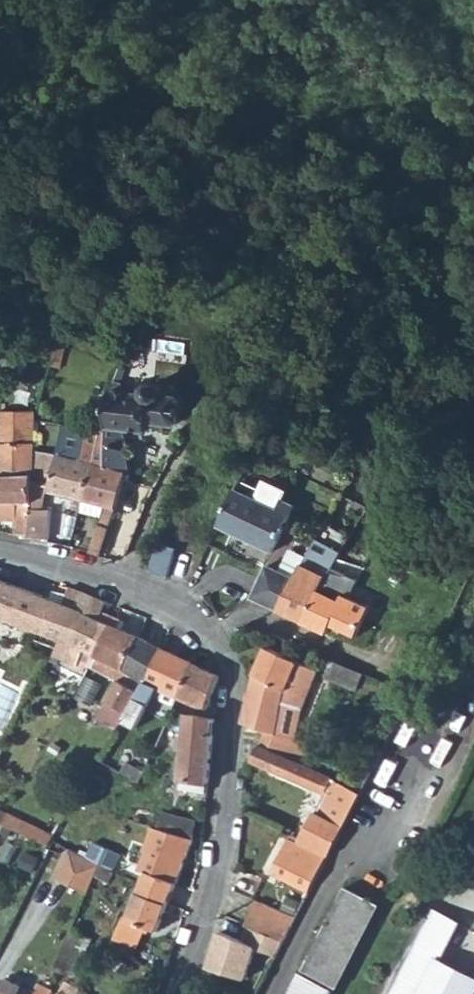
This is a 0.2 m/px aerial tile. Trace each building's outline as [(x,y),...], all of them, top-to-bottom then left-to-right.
[(137,318),(129,341),(141,346),(145,347),(153,324),(137,318)] [(129,341),(121,366),(133,370),(141,346),(129,341)] [(34,476),(36,450),(38,432),(39,419),(40,410),(1,410),(0,438),(0,475),(34,476)] [(39,419),(38,432),(53,433),(53,421),(39,419)] [(94,462),(84,500),(106,505),(91,552),(102,555),(128,470),(106,463),(108,422),(96,421),(91,449),(87,449),(85,460),(94,462)] [(62,422),(61,434),(89,439),(91,427),(62,422)] [(33,501),(31,534),(48,535),(50,509),(46,508),(47,490),(84,500),(94,462),(85,460),(62,454),(36,450),(34,476),(33,501)] [(17,501),(16,534),(31,534),(33,501),(34,476),(0,475),(0,501),(17,501)] [(261,489),(241,479),(236,488),(257,498),(261,489)] [(288,491),(266,480),(261,489),(257,498),(279,508),(283,499),(288,491)] [(295,505),(283,499),(279,508),(257,498),(236,488),(218,524),(273,550),(295,505)] [(295,577),(280,610),(306,622),(331,568),(339,557),(349,538),(333,528),(319,549),(312,545),(295,577)] [(158,542),(149,570),(168,574),(177,546),(158,542)] [(364,565),(346,559),(340,571),(341,581),(354,585),(359,575),(364,565)] [(267,564),(252,596),(280,610),(295,577),(267,564)] [(342,591),(331,586),(335,579),(332,577),(337,571),(331,568),(306,622),(328,632),(332,623),(342,601),(345,594),(343,592),(342,591)] [(3,618),(7,620),(8,618),(42,631),(57,601),(0,578),(0,617),(3,618)] [(57,601),(42,631),(62,639),(72,643),(87,613),(78,608),(85,591),(69,586),(63,604),(57,601)] [(62,639),(51,660),(57,662),(59,658),(71,664),(70,666),(81,671),(84,666),(88,669),(90,665),(113,624),(99,617),(102,609),(107,599),(85,591),(78,608),(87,613),(72,643),(62,639)] [(357,634),(371,605),(345,594),(342,601),(332,623),(357,634)] [(102,609),(99,617),(113,624),(117,616),(102,609)] [(113,624),(90,665),(117,680),(105,701),(117,707),(127,713),(139,692),(146,679),(124,668),(130,658),(140,637),(113,624)] [(436,628),(425,648),(433,652),(444,632),(436,628)] [(162,647),(140,637),(130,658),(124,668),(146,679),(162,647)] [(256,675),(244,722),(265,729),(259,745),(283,756),(306,765),(315,745),(296,738),(278,731),(284,700),(302,707),(319,669),(268,646),(256,675)] [(127,713),(122,721),(136,729),(153,696),(159,687),(179,697),(194,663),(162,647),(146,679),(139,692),(127,713)] [(364,671),(332,658),(326,676),(357,689),(364,671)] [(194,663),(179,697),(206,710),(218,681),(218,677),(217,674),(194,663)] [(78,694),(94,701),(104,679),(87,672),(78,694)] [(159,687),(153,696),(176,707),(179,697),(159,687)] [(278,731),(296,738),(302,707),(284,700),(278,731)] [(117,707),(107,726),(116,732),(122,721),(127,713),(117,707)] [(188,714),(183,779),(208,783),(214,717),(188,714)] [(283,756),(259,745),(253,758),(326,794),(301,840),(329,854),(361,792),(344,783),(323,773),(306,765),(283,756)] [(126,763),(121,773),(139,783),(144,773),(126,763)] [(183,779),(182,789),(208,792),(208,783),(183,779)] [(132,806),(129,819),(151,826),(154,813),(132,806)] [(2,824),(9,812),(0,808),(0,823),(2,824)] [(154,813),(151,826),(152,826),(159,828),(163,812),(155,810),(154,813)] [(9,812),(2,824),(22,833),(27,821),(9,812)] [(163,812),(159,828),(192,839),(194,839),(195,821),(163,812)] [(140,870),(145,872),(176,883),(192,839),(159,828),(152,826),(147,844),(145,843),(142,851),(147,853),(140,870)] [(115,834),(101,864),(112,870),(127,840),(115,834)] [(292,835),(273,873),(310,891),(318,875),(329,854),(301,840),(292,835)] [(101,864),(70,849),(55,879),(88,894),(101,864)] [(140,884),(137,893),(168,904),(176,883),(145,872),(140,884)] [(126,919),(117,939),(136,946),(144,926),(157,931),(168,904),(137,893),(126,919)] [(257,903),(247,925),(268,935),(283,942),(295,921),(257,903)] [(438,959),(457,922),(432,910),(390,993),(473,993),(473,978),(438,959)] [(73,926),(56,969),(71,975),(86,936),(80,933),(79,929),(73,926)] [(246,982),(258,945),(220,933),(208,970),(246,982)] [(268,935),(261,949),(276,957),(283,942),(268,935)] [(299,973),(289,993),(329,993),(332,989),(299,973)] [(21,985),(4,977),(0,986),(0,993),(16,993),(21,985)] [(80,991),(79,988),(65,981),(58,993),(87,993),(80,991)] [(53,989),(50,987),(40,983),(34,993),(50,993),(53,989)]
